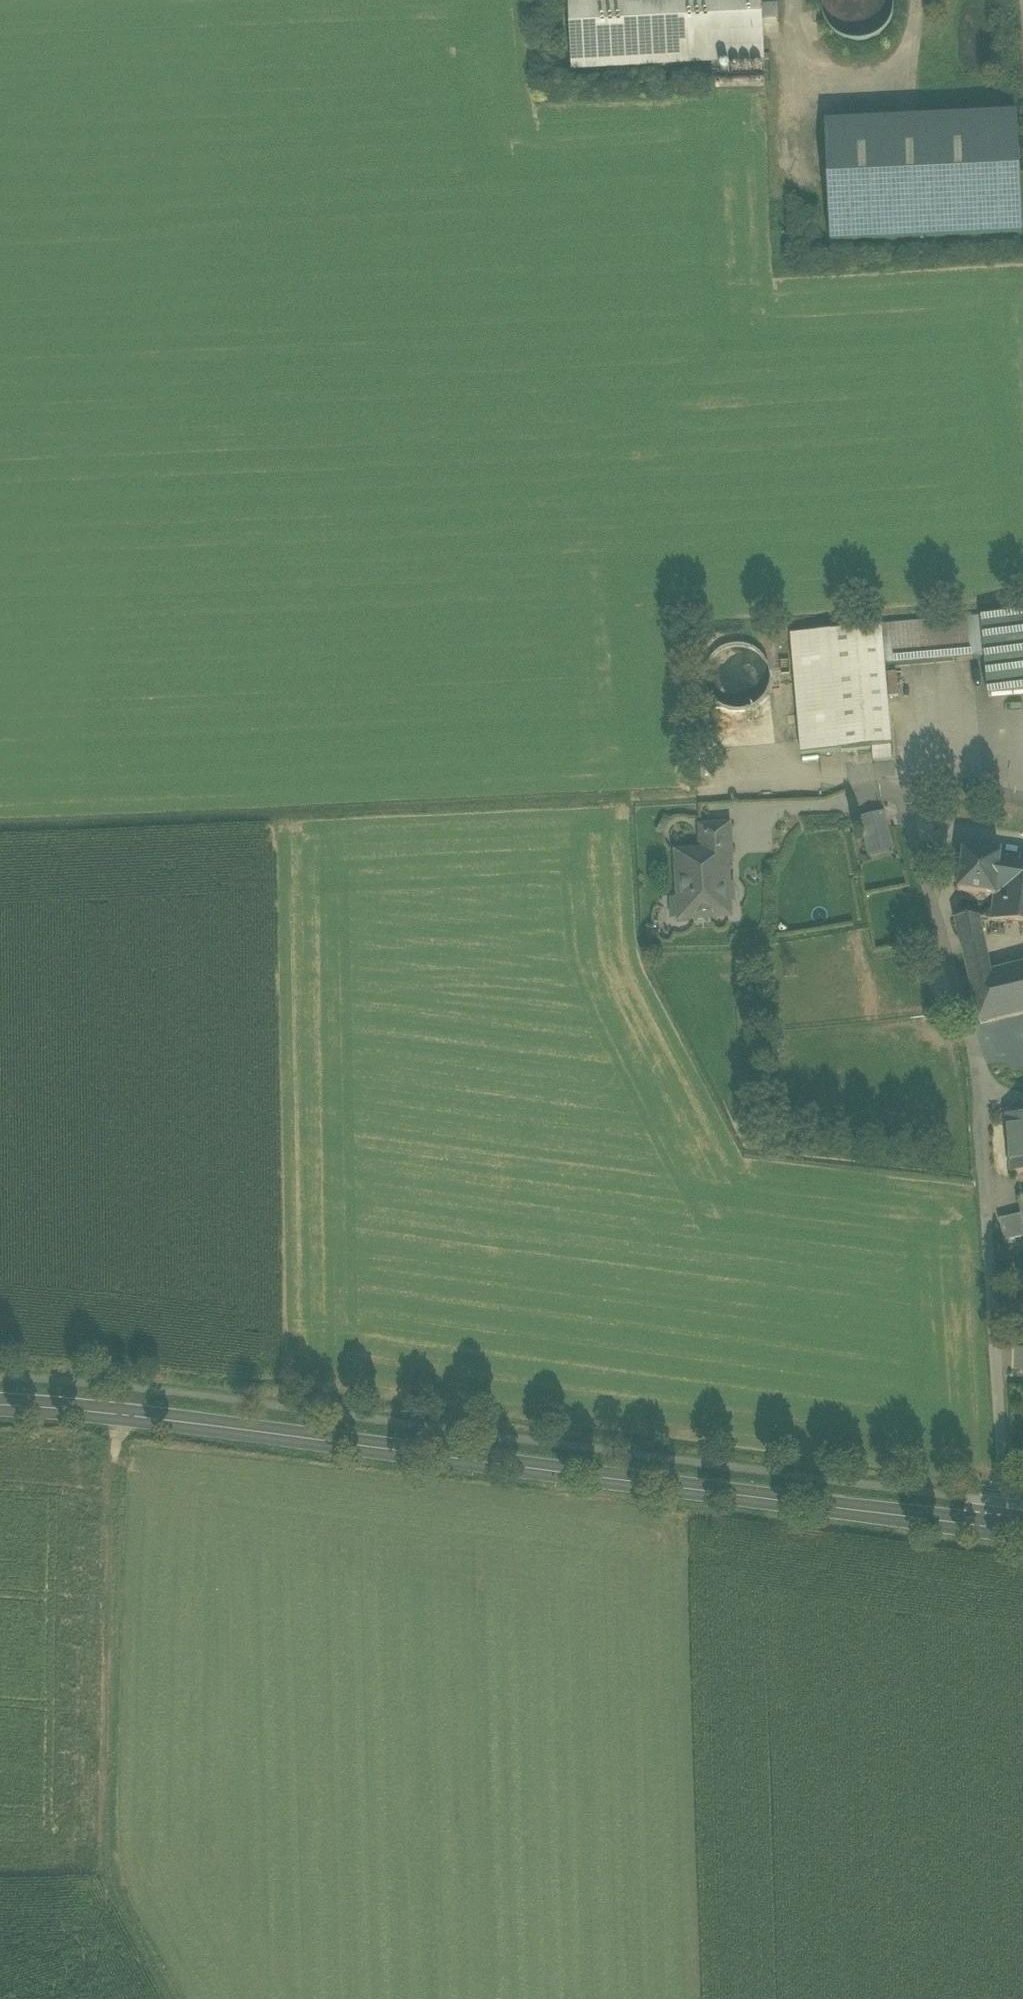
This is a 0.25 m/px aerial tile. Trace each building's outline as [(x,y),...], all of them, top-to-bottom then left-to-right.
[(763,23),(762,7),(762,0),(569,0),(572,68),(765,59),(763,23)] [(859,43),(877,38),(890,24),(895,6),(893,0),(823,0),(821,7),(827,25),(840,38),(859,43)] [(778,6),(762,7),(763,23),(779,22),(778,6)] [(831,244),(1022,235),(1022,231),(1018,114),(825,123),(831,244)] [(989,698),(1022,695),(1022,615),(982,618),(989,698)] [(886,667),(984,659),(981,619),(882,627),(886,667)] [(842,752),(872,749),(892,748),(886,667),(882,627),(832,631),(842,752)] [(801,755),(842,752),(832,631),(791,634),(801,755)] [(742,712),(755,708),(765,700),(772,689),(774,675),(770,662),(762,652),(750,645),(737,643),(724,647),(714,655),(707,667),(705,680),(709,693),(717,704),(729,710),(742,712)] [(894,760),(892,748),(872,749),(873,761),(894,760)] [(893,849),(884,812),(859,818),(868,855),(893,849)] [(701,853),(701,855),(727,854),(732,854),(731,825),(700,826),(701,853)] [(992,920),(1008,922),(1015,859),(988,855),(988,850),(983,849),(982,854),(964,852),(959,891),(995,897),(992,920)] [(695,900),(696,919),(730,917),(727,854),(701,855),(701,853),(677,854),(680,898),(692,897),(692,899),(694,900),(695,900)] [(1022,924),(1022,860),(1015,859),(1008,922),(1022,924)] [(680,919),(696,919),(695,900),(694,900),(692,899),(692,897),(680,898),(680,919)] [(955,919),(960,936),(984,935),(980,918),(955,919)] [(984,935),(960,936),(964,953),(987,950),(984,935)] [(1022,1013),(1022,965),(991,972),(987,950),(964,953),(981,1024),(1022,1013)] [(1010,1173),(1022,1172),(1022,1115),(1006,1115),(1010,1173)] [(1004,1240),(1022,1236),(1022,1223),(1021,1214),(999,1219),(1004,1240)]
